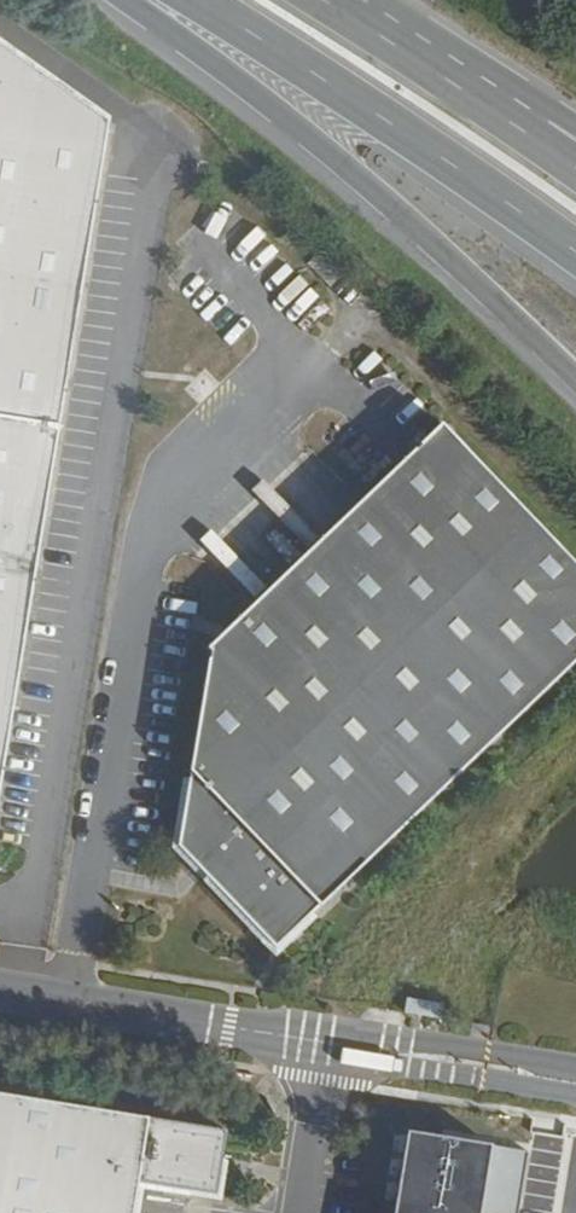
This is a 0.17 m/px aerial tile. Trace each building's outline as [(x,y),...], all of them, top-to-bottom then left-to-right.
[(102,131),(0,59),(0,758),(102,131)] [(438,417),(207,646),(208,655),(179,847),(279,946),(575,654),(575,557),(438,417)] [(142,1111),(0,1086),(0,1212),(144,1212),(150,1181),(227,1191),(237,1128),(142,1111)] [(412,1126),(399,1212),(523,1212),(533,1143),(497,1138),(412,1126)]
